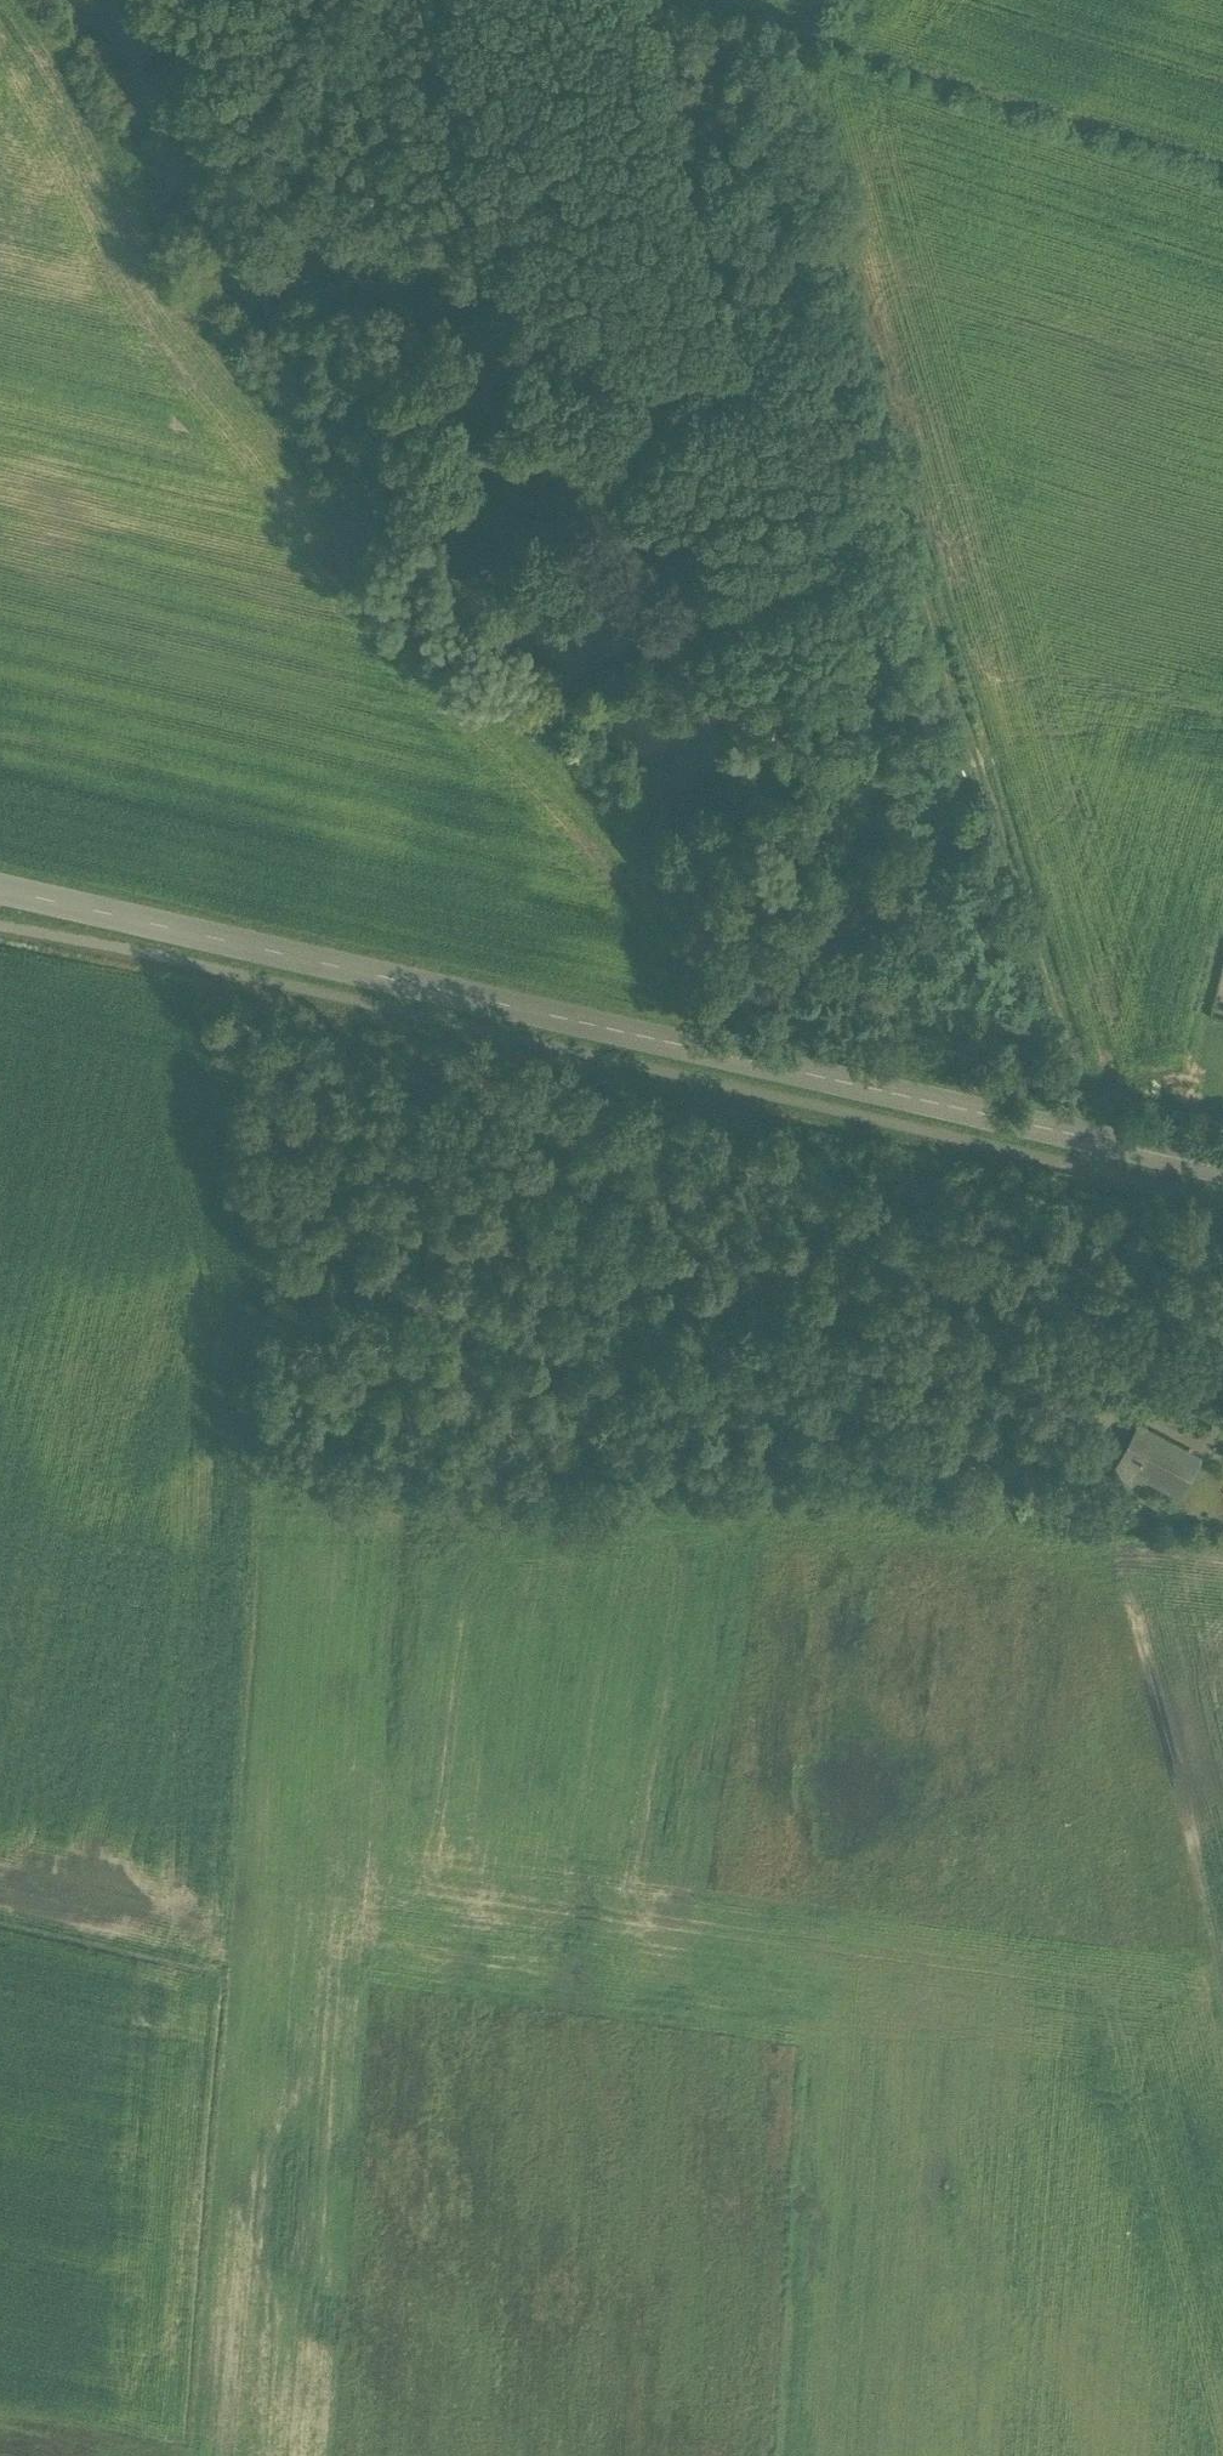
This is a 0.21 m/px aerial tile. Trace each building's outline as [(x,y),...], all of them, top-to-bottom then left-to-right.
[(1203,1453),(1138,1418),(1109,1472),(1132,1484),(1138,1473),(1181,1496),(1203,1453)] [(1140,1502),(1127,1496),(1119,1513),(1132,1519),(1140,1502)]
